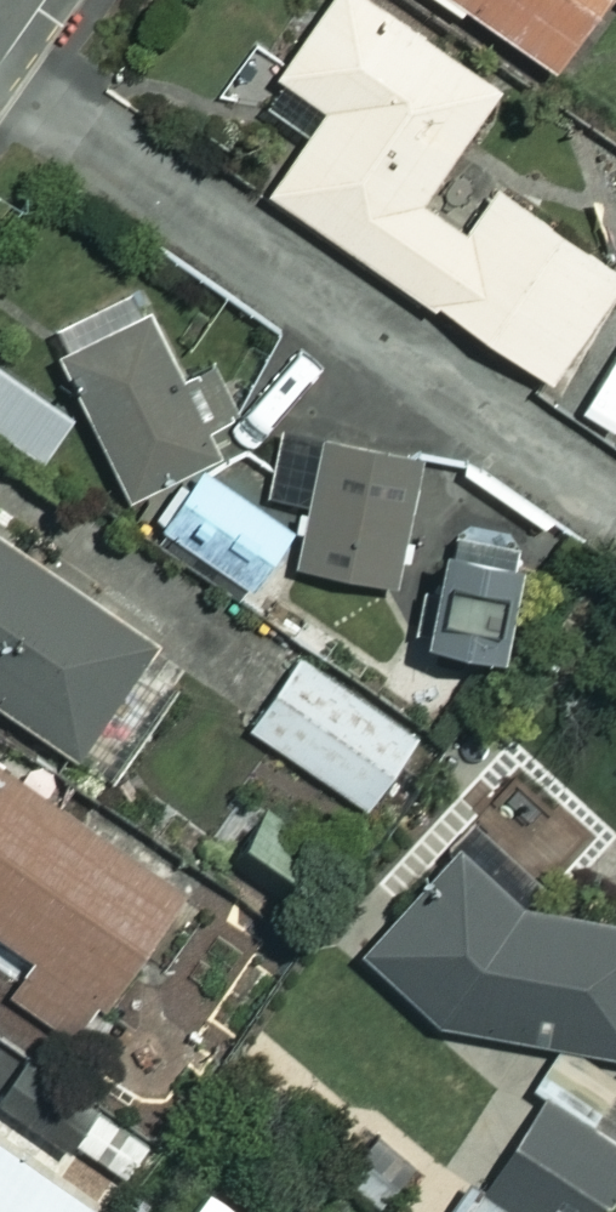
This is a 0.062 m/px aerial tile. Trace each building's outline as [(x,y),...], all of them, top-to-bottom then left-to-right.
[(275,190),(570,380),(615,310),(615,258),(504,186),(484,218),(435,186),(506,77),(386,0),(345,0),(281,98),(319,123),(275,190)] [(568,63),(609,0),(471,0),(568,63)] [(82,336),(145,489),(227,455),(164,303),(82,336)] [(55,457),(84,418),(0,354),(0,416),(55,457)] [(336,438),(309,556),(407,579),(435,462),(336,438)] [(206,472),(174,523),(265,579),(297,529),(206,472)] [(86,749),(166,633),(0,520),(0,690),(86,749)] [(536,537),(465,526),(448,633),(519,644),(536,537)] [(312,649),(261,722),(379,804),(430,731),(312,649)] [(46,962),(19,1001),(71,1038),(103,992),(143,1020),(223,907),(0,752),(0,930),(46,962)] [(471,844),(375,953),(458,1025),(615,1049),(615,919),(544,908),(471,844)] [(488,1211),(615,1211),(615,1122),(568,1091),(488,1211)] [(418,1167),(383,1125),(337,1163),(373,1205),(418,1167)] [(96,1206),(0,1138),(0,1211),(92,1211),(96,1206)]
